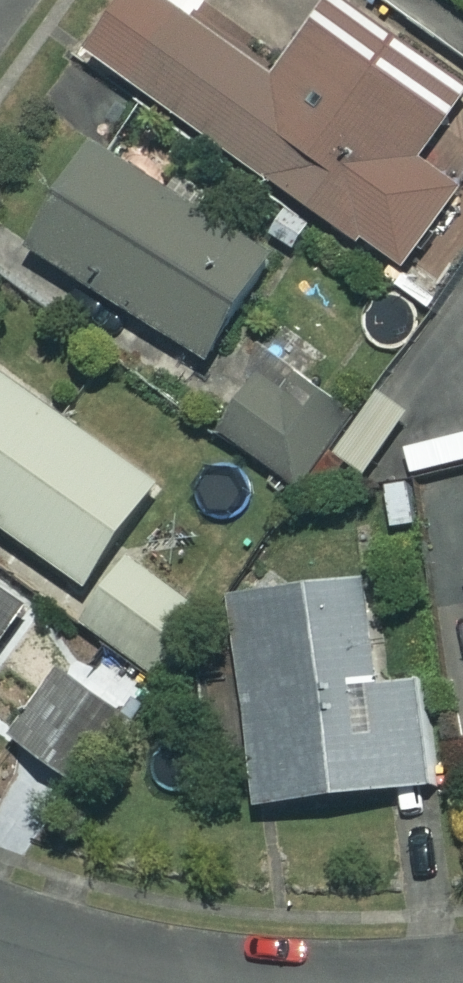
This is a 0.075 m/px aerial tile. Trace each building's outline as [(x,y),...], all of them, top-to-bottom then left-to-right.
[(462,120),(462,55),(435,35),(399,86),(312,25),(279,72),(181,3),(130,76),(363,240),(452,113),(462,120)] [(273,252),(93,143),(31,246),(211,355),(273,252)] [(356,414),(274,356),(222,429),(302,486),(330,446),(368,472),(410,412),(375,387),(356,414)] [(0,368),(0,520),(88,582),(159,480),(0,368)] [(406,446),(414,475),(462,462),(462,432),(406,446)] [(199,607),(126,555),(81,617),(154,669),(199,607)] [(437,780),(425,676),(435,675),(429,628),(377,635),(369,576),(233,593),(259,802),(437,780)] [(27,604),(0,584),(0,642),(27,604)] [(119,712),(69,670),(17,733),(66,774),(119,712)]
